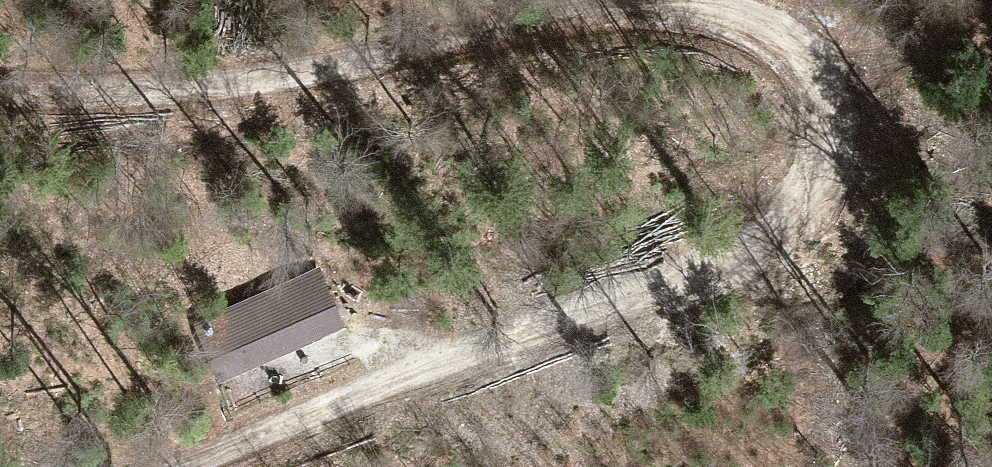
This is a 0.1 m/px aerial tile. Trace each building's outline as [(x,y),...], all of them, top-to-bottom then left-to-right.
[(340,326),(319,276),(198,327),(220,377),(340,326)]
